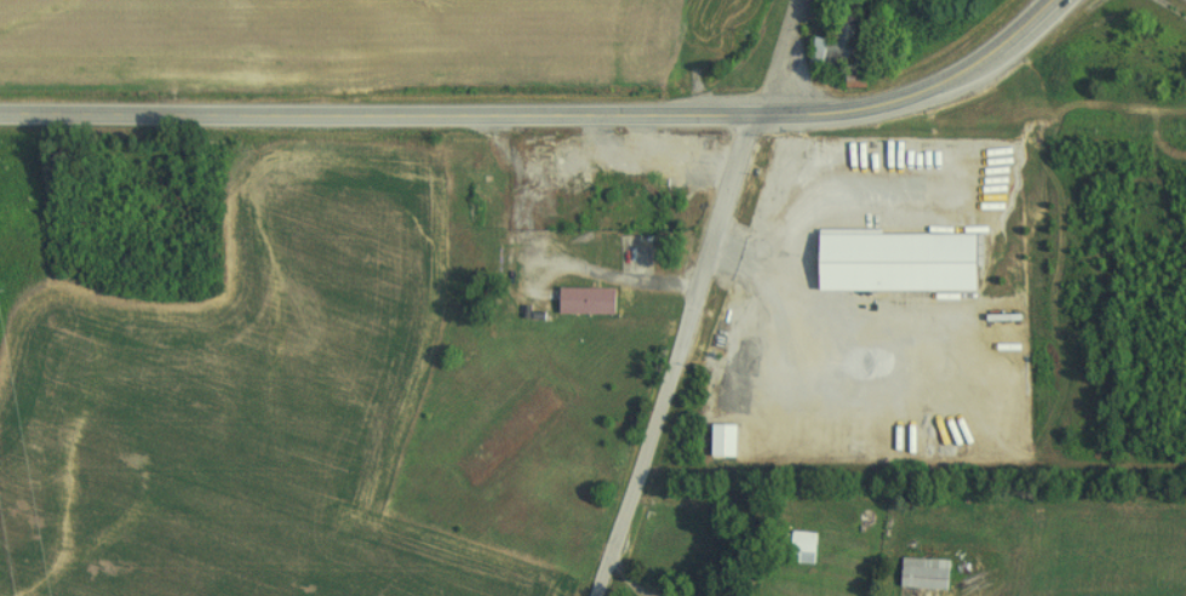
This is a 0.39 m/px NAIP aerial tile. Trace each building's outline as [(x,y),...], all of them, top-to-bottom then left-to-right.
[(813,36),(809,62),(845,69),(851,34),(834,31),(833,40),(813,36)] [(981,292),(981,233),(818,231),(817,290),(981,292)] [(557,288),(557,314),(614,314),(614,288),(557,288)] [(737,456),(737,423),(706,423),(706,456),(737,456)] [(788,563),(813,564),(815,528),(790,527),(788,563)] [(914,590),(949,590),(949,559),(898,559),(898,595),(914,595),(914,590)]
